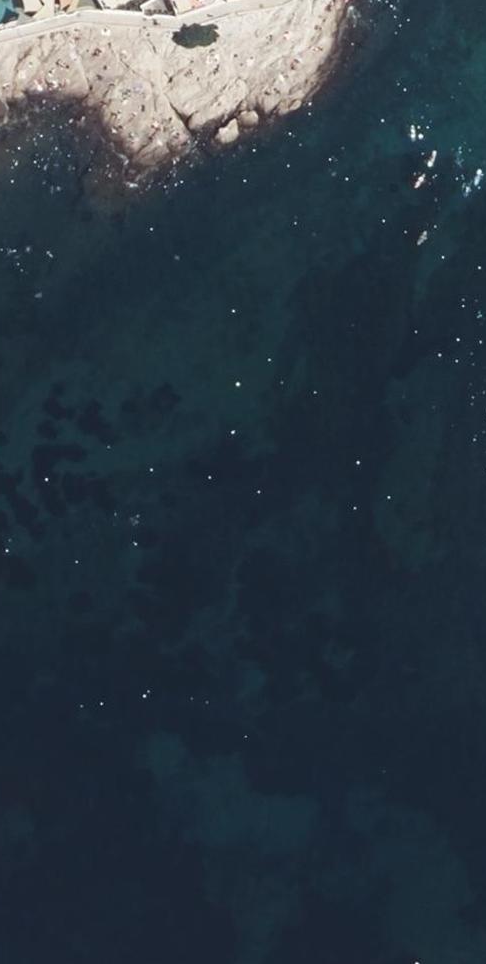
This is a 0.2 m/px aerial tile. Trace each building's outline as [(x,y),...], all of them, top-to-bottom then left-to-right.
[(107,13),(142,17),(143,15),(141,10),(157,0),(98,0),(107,13)] [(178,19),(226,2),(225,0),(170,0),(178,19)]
